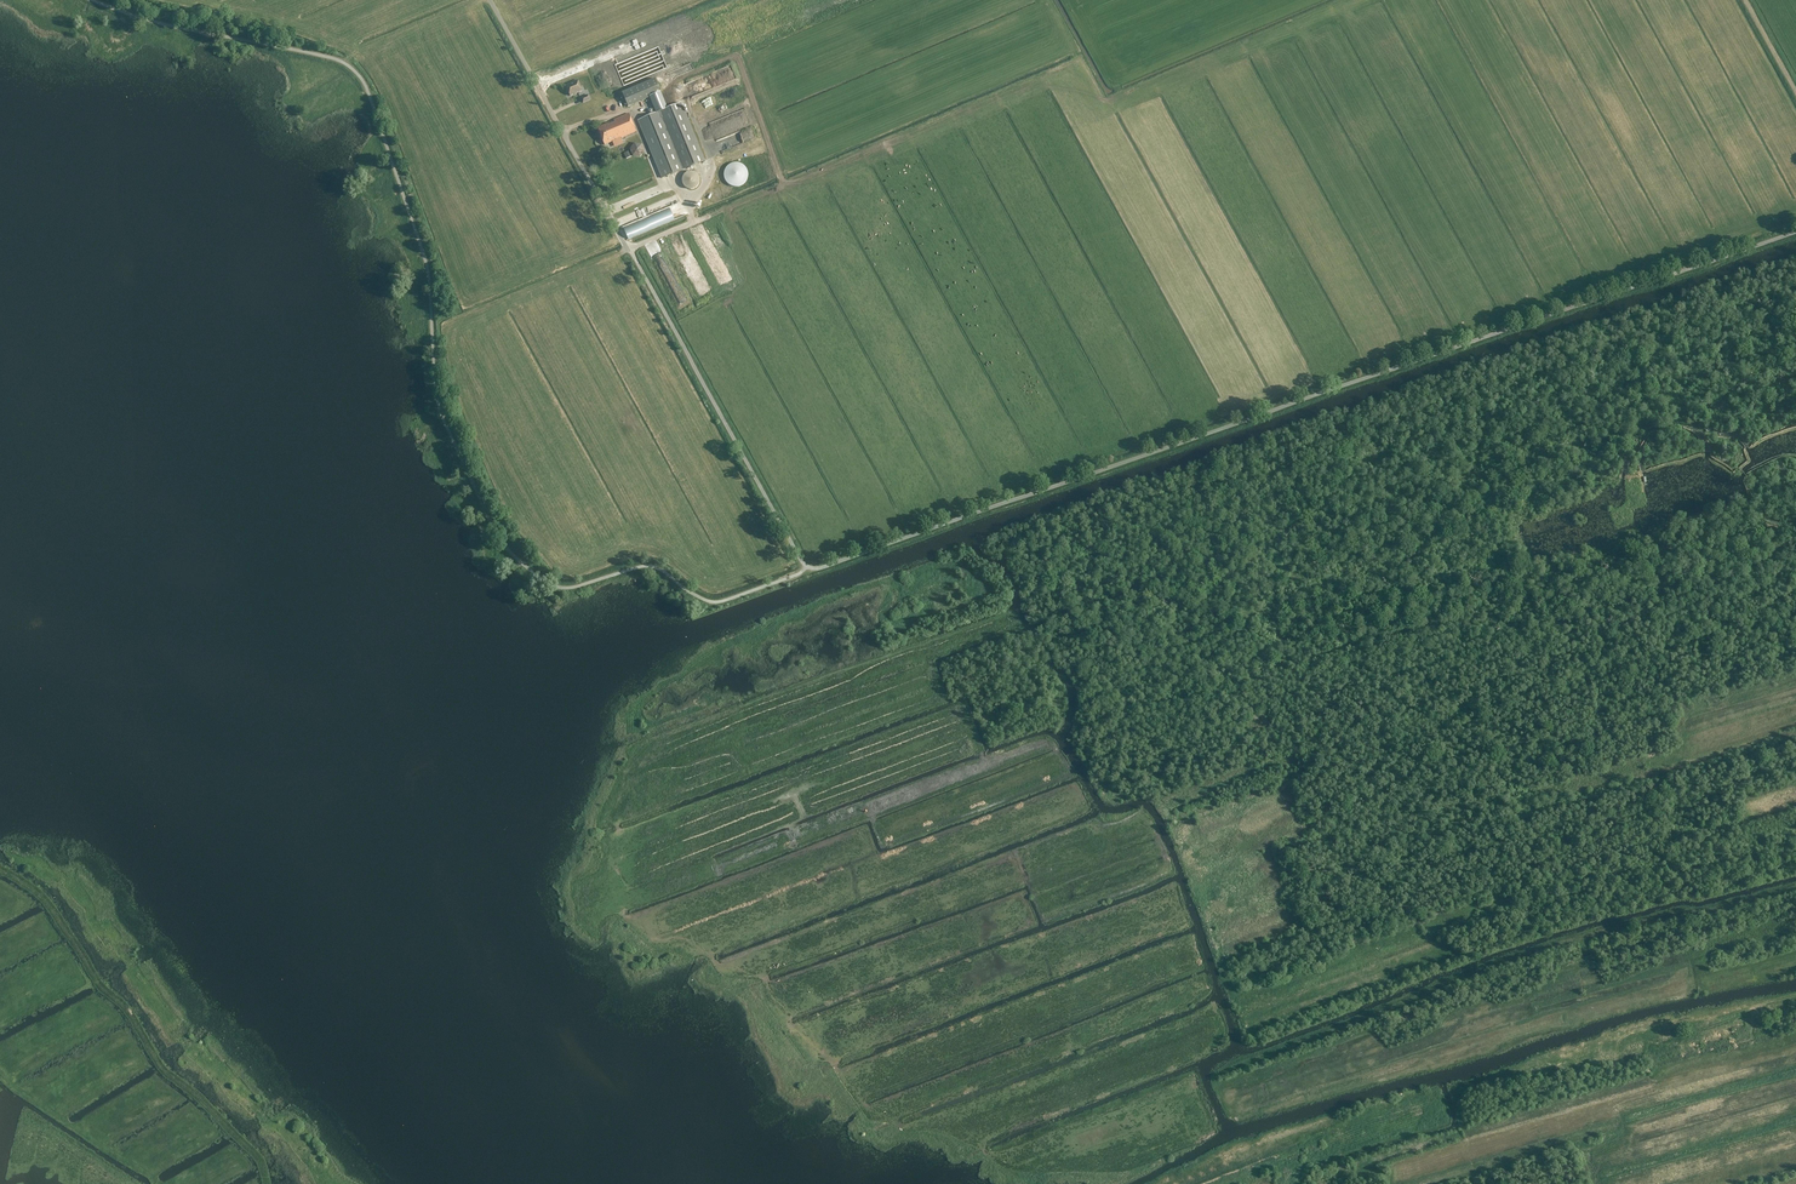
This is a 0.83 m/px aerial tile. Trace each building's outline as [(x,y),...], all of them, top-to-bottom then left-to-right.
[(714,81),(736,76),(733,63),(711,69),(714,81)] [(627,106),(661,92),(655,78),(621,92),(627,106)] [(577,80),(571,83),(565,86),(568,91),(569,91),(571,95),(581,91),(577,80)] [(675,82),(678,89),(683,87),(680,80),(675,82)] [(638,120),(655,163),(661,178),(704,160),(681,103),(638,120)] [(604,144),(635,131),(628,114),(614,120),(615,122),(610,124),(609,123),(597,127),(604,144)] [(748,131),(749,134),(756,133),(754,124),(744,127),(745,131),(748,131)] [(634,143),(629,149),(633,156),(640,157),(645,151),(642,144),(634,143)] [(747,172),(747,171),(747,170),(746,169),(746,168),(745,167),(744,166),(743,165),(742,164),(741,164),(740,163),(739,163),(738,163),(737,163),(736,163),(735,163),(733,163),(732,163),(731,163),(730,164),(729,165),(728,165),(727,166),(726,167),(726,168),(725,169),(725,170),(724,171),(724,172),(724,173),(724,174),(724,175),(724,176),(724,177),(724,178),(724,179),(725,180),(725,181),(726,182),(727,183),(728,184),(729,185),(730,185),(731,186),(732,186),(733,186),(734,187),(735,187),(736,187),(737,187),(738,187),(739,186),(740,186),(741,186),(742,185),(743,185),(744,184),(744,183),(745,182),(746,182),(746,181),(747,180),(747,179),(747,178),(748,177),(748,176),(748,175),(748,174),(748,173),(747,172)] [(683,184),(684,187),(687,188),(690,189),(693,189),(695,187),(697,185),(699,183),(699,180),(699,177),(697,174),(695,172),(692,171),(689,171),(687,172),(684,174),(682,176),(682,179),(682,182),(683,184)] [(628,203),(655,193),(653,188),(614,202),(617,210),(629,205),(628,203)] [(681,194),(643,207),(645,214),(683,200),(681,194)] [(682,210),(686,208),(682,200),(666,210),(670,216),(680,210),(678,207),(680,206),(682,210)] [(664,212),(627,224),(631,233),(667,221),(664,212)]
